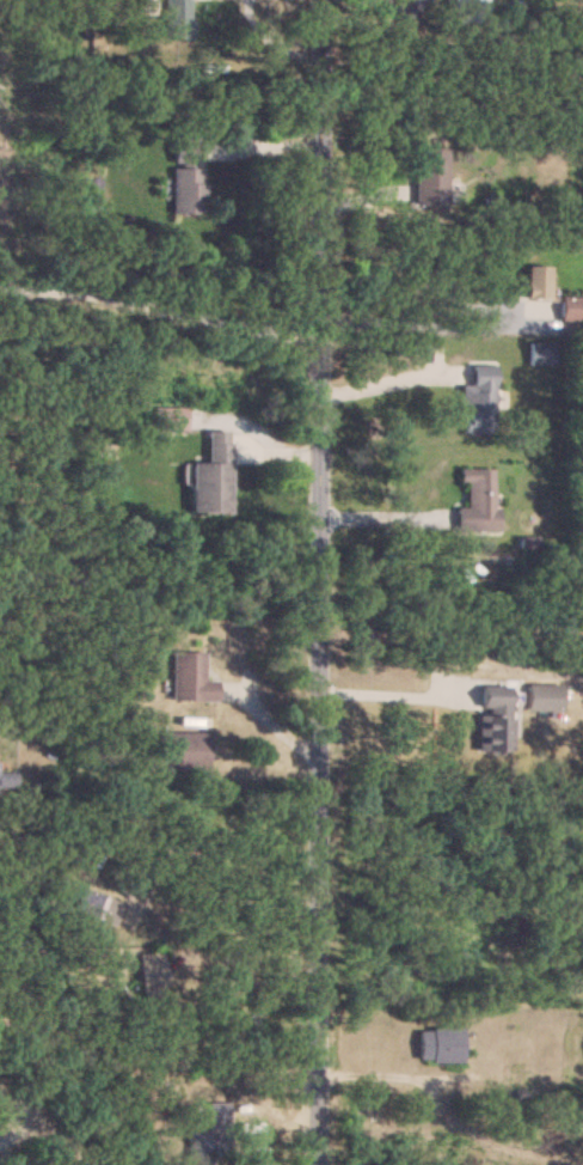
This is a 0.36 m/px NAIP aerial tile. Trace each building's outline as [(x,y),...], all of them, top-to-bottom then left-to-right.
[(192,38),(192,0),(165,0),(165,38),(192,38)] [(395,9),(410,22),(430,0),(402,0),(395,9)] [(453,23),(488,23),(488,0),(453,0),(453,23)] [(174,138),(172,213),(206,214),(207,167),(199,167),(200,139),(174,138)] [(418,203),(449,203),(449,149),(418,149),(418,203)] [(551,265),(526,265),(526,297),(550,297),(551,265)] [(562,295),(562,321),(582,321),(582,295),(562,295)] [(555,342),(530,342),(530,362),(555,362),(555,342)] [(495,431),(496,364),(474,364),(474,385),(464,385),(463,430),(495,431)] [(208,463),(185,463),(184,485),(192,485),(192,512),(230,512),(231,431),(209,431),(208,463)] [(497,468),(460,468),(460,530),(497,530),(497,468)] [(217,702),(218,681),(204,681),(204,651),(172,651),(171,701),(217,702)] [(563,684),(528,684),(528,710),(563,710),(563,684)] [(479,751),(511,752),(512,686),(480,686),(479,751)] [(208,732),(157,732),(157,770),(208,770),(208,732)] [(113,926),(122,903),(81,887),(72,909),(113,926)] [(141,993),(161,993),(161,955),(141,955),(141,993)] [(464,1028),(421,1028),(421,1062),(464,1062),(464,1028)] [(187,1157),(230,1157),(230,1102),(208,1102),(208,1130),(188,1130),(187,1157)]
